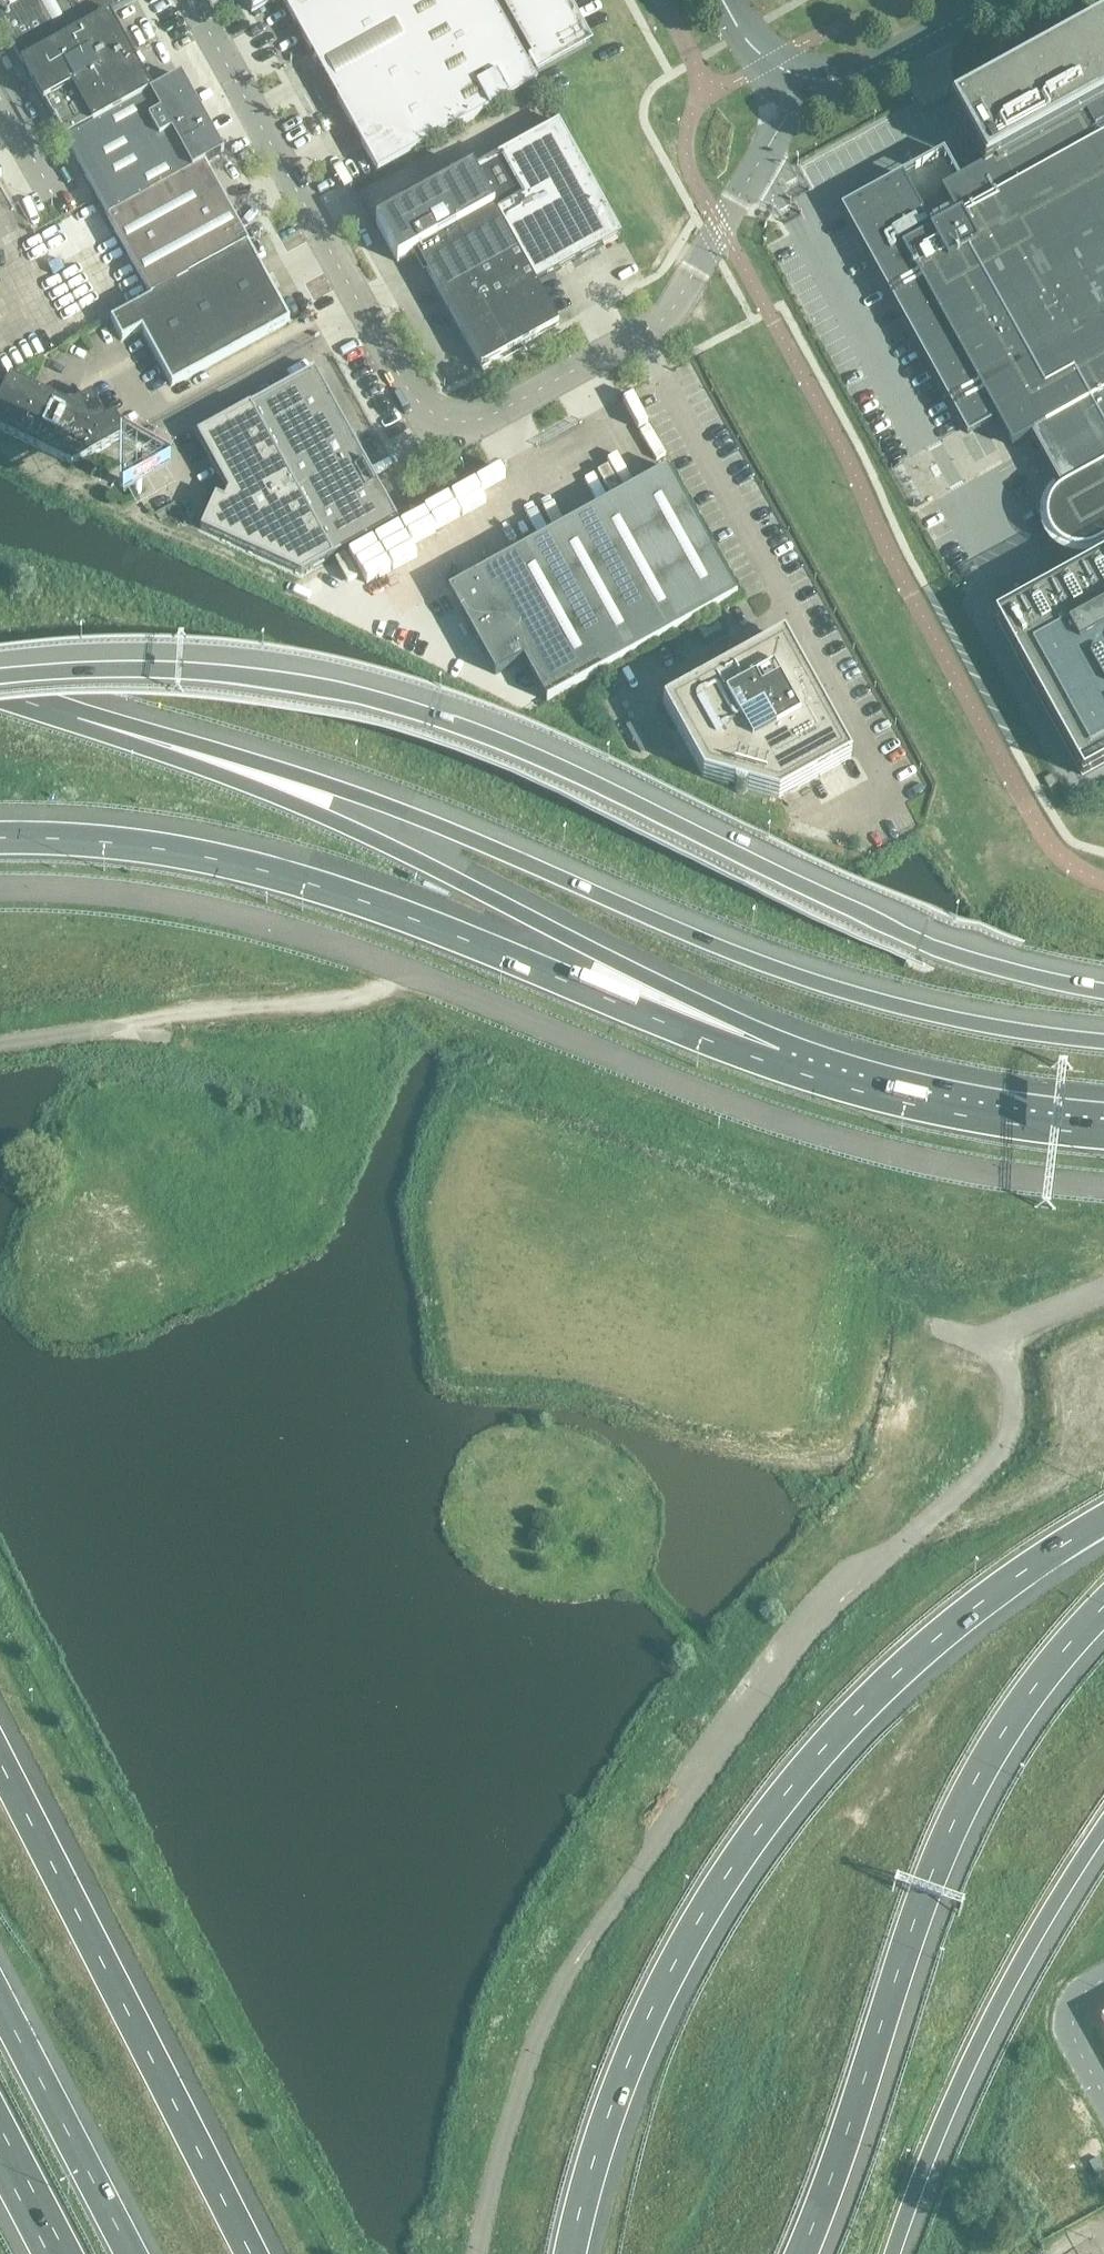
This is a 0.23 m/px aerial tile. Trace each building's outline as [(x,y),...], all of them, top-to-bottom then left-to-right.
[(21,64),(110,15),(137,0),(0,0),(0,25),(21,64)] [(252,13),(274,0),(245,0),(252,13)] [(563,0),(282,0),(314,57),(389,16),(410,54),(335,95),(377,172),(537,83),(525,62),(533,58),(538,67),(587,42),(563,0)] [(152,91),(142,74),(143,74),(142,72),(141,73),(131,56),(132,55),(131,53),(130,54),(127,50),(133,47),(128,38),(122,41),(120,37),(122,36),(110,15),(21,64),(65,141),(154,92),(153,90),(152,91)] [(1103,464),(1103,22),(951,106),(984,166),(959,180),(943,151),(838,208),(965,437),(996,419),(1011,448),(1039,432),(1067,484),(1103,464)] [(248,243),(205,165),(206,165),(205,165),(224,154),(181,77),(154,92),(65,141),(114,229),(151,296),(248,243)] [(621,236),(559,122),(473,169),(494,208),(535,283),(621,236)] [(535,283),(494,208),(473,169),(376,223),(397,262),(417,252),(481,368),(558,325),(535,283)] [(290,321),(279,300),(248,243),(151,296),(110,319),(121,341),(141,330),(172,386),(290,321)] [(398,520),(335,407),(314,369),(197,434),(228,490),(224,500),(213,495),(208,506),(210,507),(201,529),(301,573),(398,520)] [(115,414),(106,419),(92,395),(91,394),(90,394),(89,394),(79,400),(74,392),(65,392),(61,401),(11,378),(10,378),(9,379),(8,380),(0,397),(0,430),(72,465),(125,436),(125,435),(126,435),(126,434),(126,433),(115,414)] [(1067,484),(1060,489),(1055,493),(1051,498),(1048,502),(1047,507),(1045,511),(1045,517),(1045,522),(1046,527),(1049,534),(1052,538),(1056,543),(1060,546),(1066,549),(1073,551),(1082,552),(1090,550),(1099,546),(1103,543),(1103,464),(1067,484)] [(737,596),(669,473),(666,468),(455,585),(467,606),(459,610),(495,675),(523,659),(546,701),(737,596)] [(994,620),(1079,774),(1103,761),(1103,559),(994,620)] [(724,630),(717,617),(696,628),(704,641),(724,630)] [(851,758),(808,680),(798,662),(784,669),(767,664),(759,650),(663,703),(703,776),(734,785),(734,786),(734,787),(734,789),(734,790),(735,791),(737,792),(739,793),(740,794),(741,794),(743,793),(744,793),(745,792),(746,791),(747,790),(747,788),(779,797),(851,758)] [(1103,2250),(1103,2218),(1039,2253),(1096,2253),(1103,2250)]
